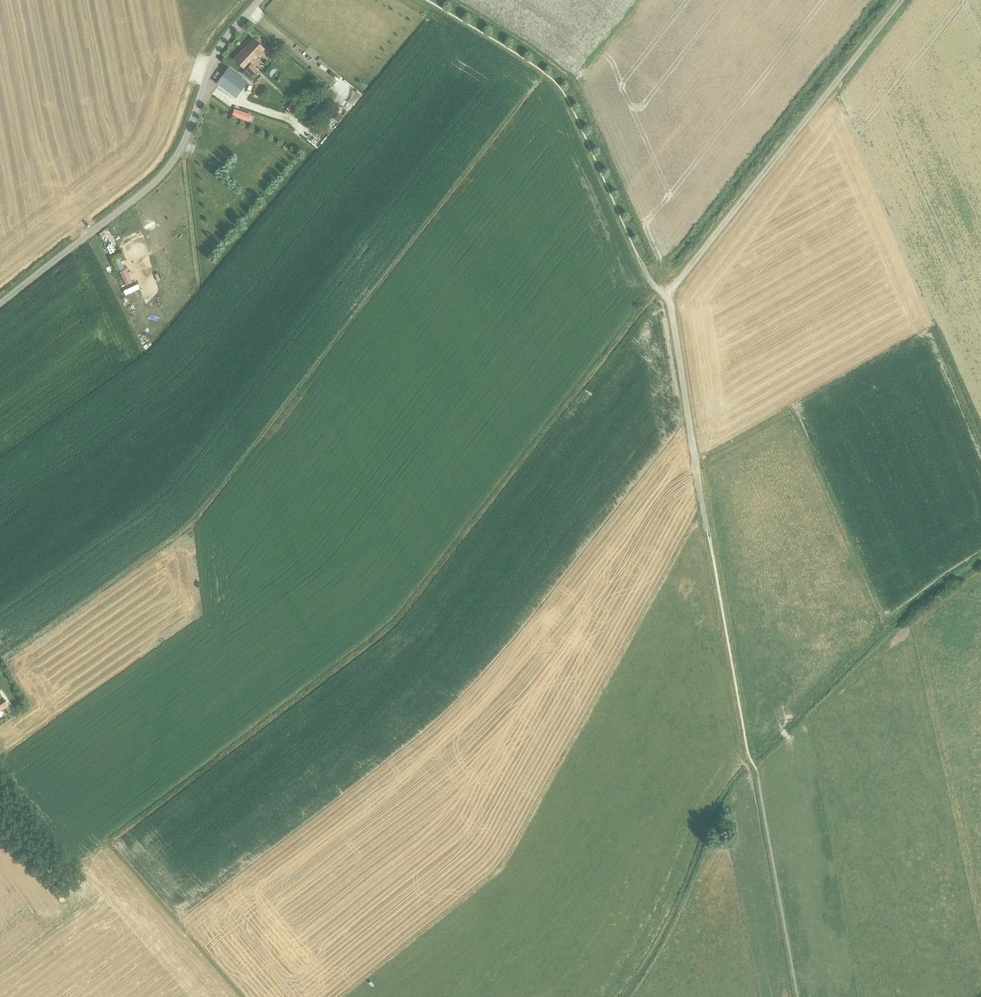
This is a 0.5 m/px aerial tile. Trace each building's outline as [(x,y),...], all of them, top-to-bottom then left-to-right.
[(242,69),(252,58),(253,59),(256,56),(259,58),(262,56),(259,53),(261,51),(265,54),(267,52),(254,40),(244,50),(243,49),(233,60),(242,69)] [(250,64),(241,74),(248,80),(257,71),(250,64)] [(227,68),(216,83),(235,97),(246,82),(227,68)] [(291,103),(286,109),(290,112),(295,106),(291,103)] [(234,109),(232,116),(248,122),(251,115),(234,109)] [(317,114),(311,109),(302,120),(308,125),(317,114)] [(116,266),(109,268),(114,283),(121,281),(116,266)] [(118,273),(125,287),(132,283),(125,270),(118,273)] [(0,694),(0,710),(1,710),(4,715),(11,711),(0,694)]
